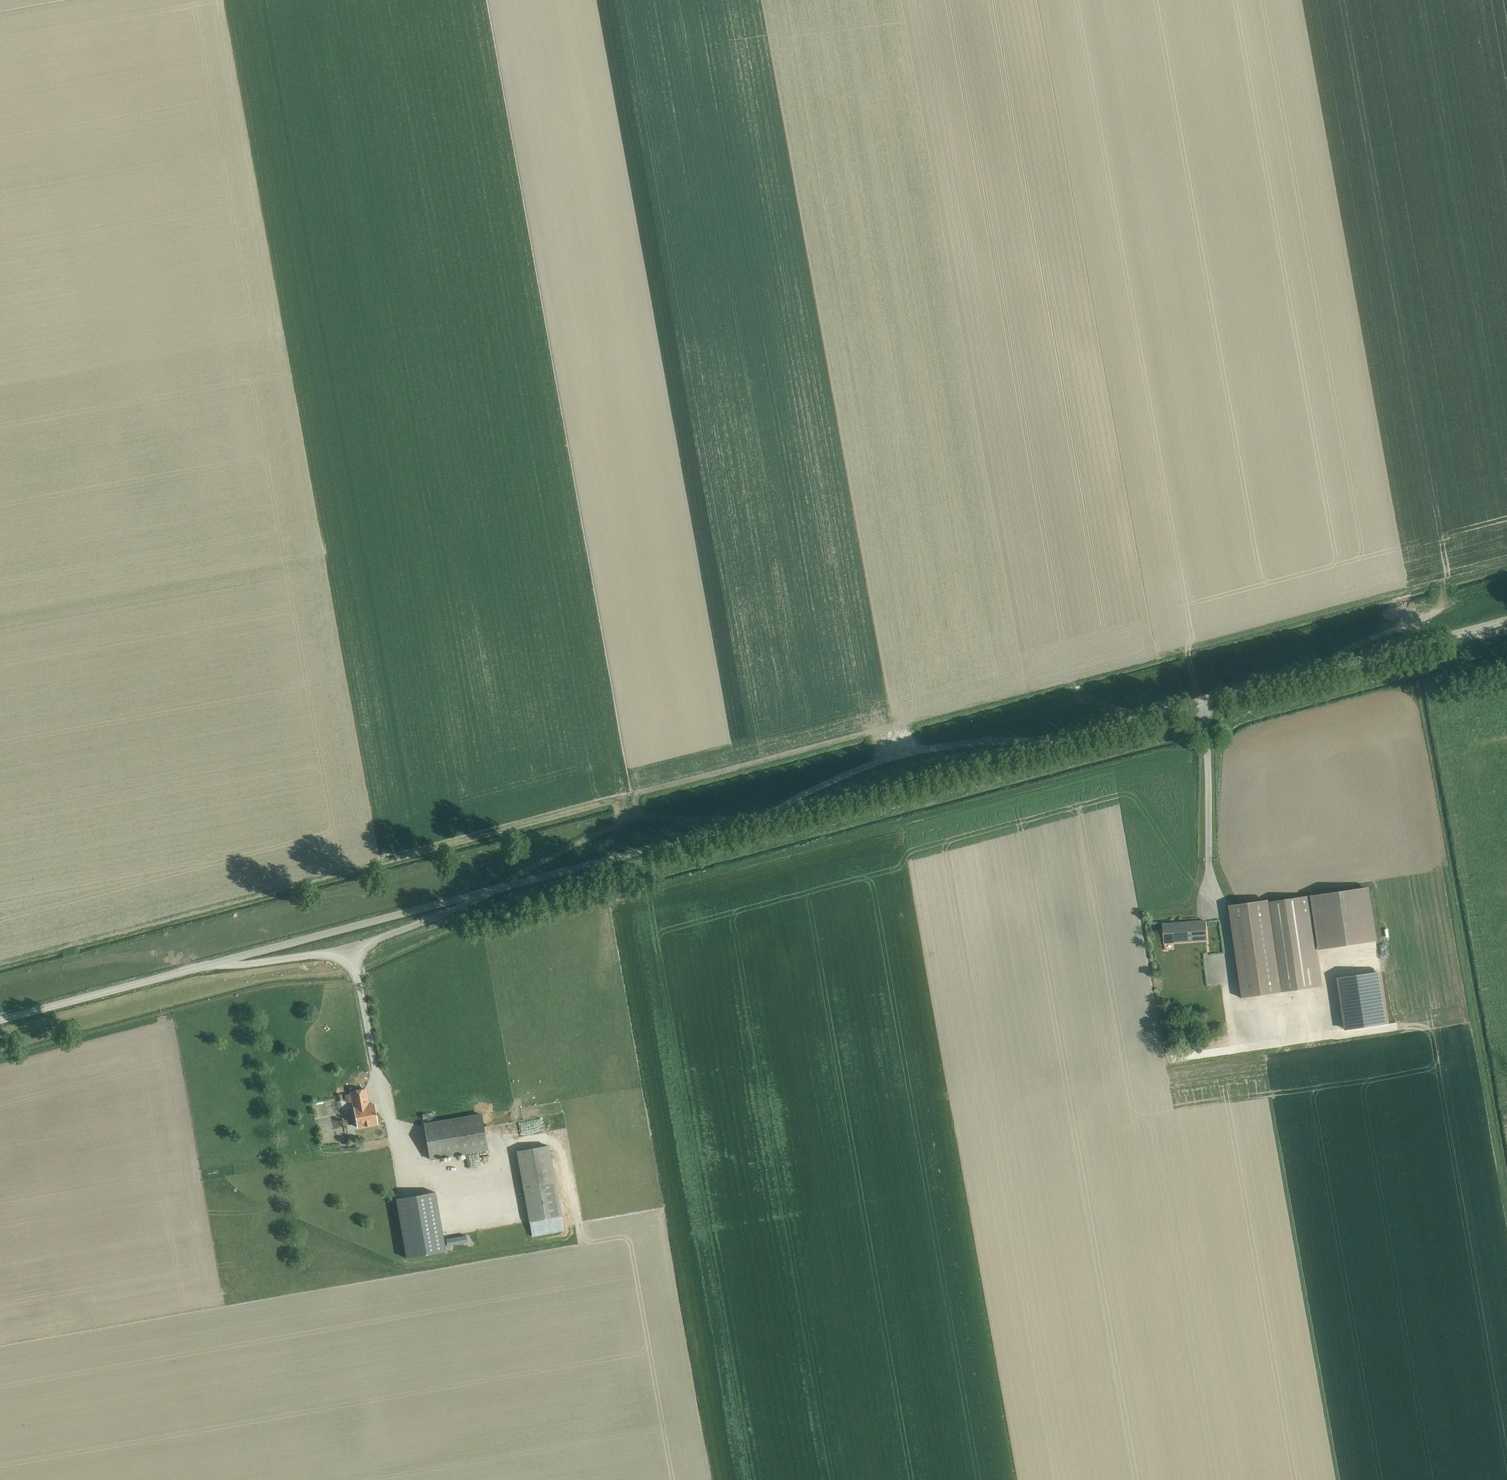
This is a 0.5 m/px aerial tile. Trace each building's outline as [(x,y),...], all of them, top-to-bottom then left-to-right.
[(1326,986),(1321,948),(1376,939),(1368,887),(1310,896),(1233,907),(1246,997),(1326,986)] [(1168,942),(1211,939),(1209,920),(1167,923),(1168,942)] [(1380,972),(1337,979),(1345,1028),(1387,1022),(1380,972)] [(378,1123),(374,1104),(368,1105),(365,1090),(352,1092),(353,1102),(360,1101),(361,1107),(354,1108),(357,1127),(378,1123)] [(351,1094),(344,1095),(346,1103),(353,1102),(351,1094)] [(429,1159),(487,1149),(482,1115),(423,1125),(429,1159)] [(529,1222),(561,1217),(548,1146),(517,1151),(529,1222)] [(436,1193),(397,1199),(408,1258),(446,1251),(443,1237),(436,1193)]
